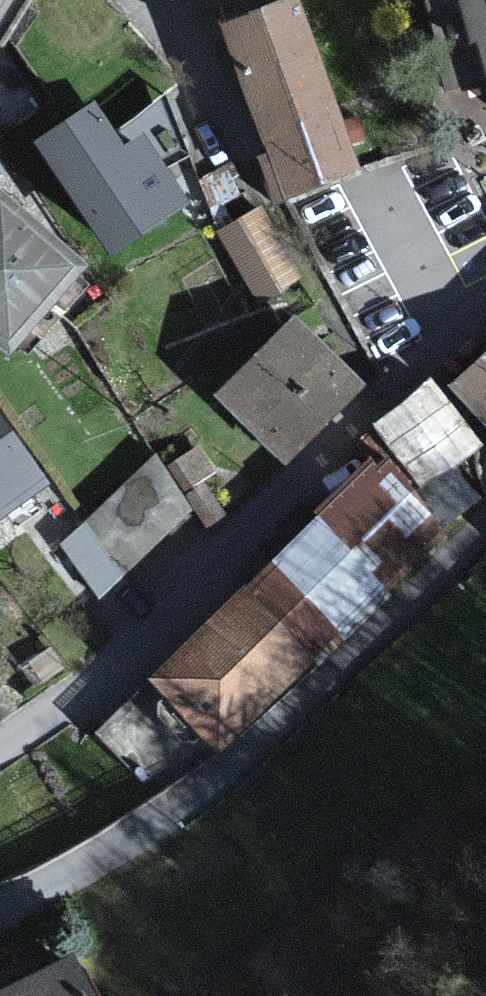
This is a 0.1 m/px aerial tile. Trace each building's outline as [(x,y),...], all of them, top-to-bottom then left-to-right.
[(261,0),(214,0),(218,16),(261,0)] [(299,0),(261,0),(218,16),(284,195),(361,167),(299,0)] [(449,87),(478,79),(485,108),(485,0),(425,0),(449,87)] [(124,152),(97,111),(45,145),(113,248),(185,201),(144,139),(124,152)] [(295,285),(257,215),(218,237),(256,307),(295,285)] [(0,221),(0,348),(63,275),(0,221)] [(348,392),(284,327),(208,401),(272,467),(348,392)] [(447,397),(485,435),(485,357),(447,397)] [(485,464),(425,390),(372,433),(434,507),(485,464)] [(0,409),(0,506),(45,478),(0,409)] [(187,438),(58,533),(100,591),(230,497),(187,438)] [(429,539),(361,472),(146,690),(214,757),(429,539)] [(65,963),(4,995),(84,995),(65,963)]
